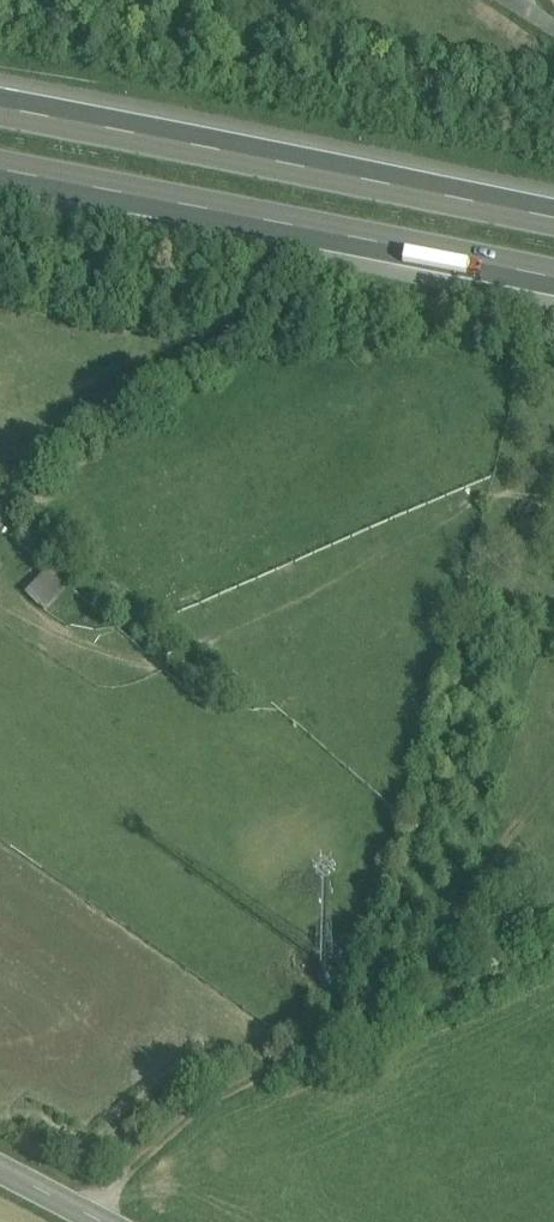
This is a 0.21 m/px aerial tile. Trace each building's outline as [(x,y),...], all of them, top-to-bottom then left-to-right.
[(21,593),(43,612),(63,589),(42,570),(21,593)] [(338,943),(329,947),(336,962),(345,958),(338,943)]
